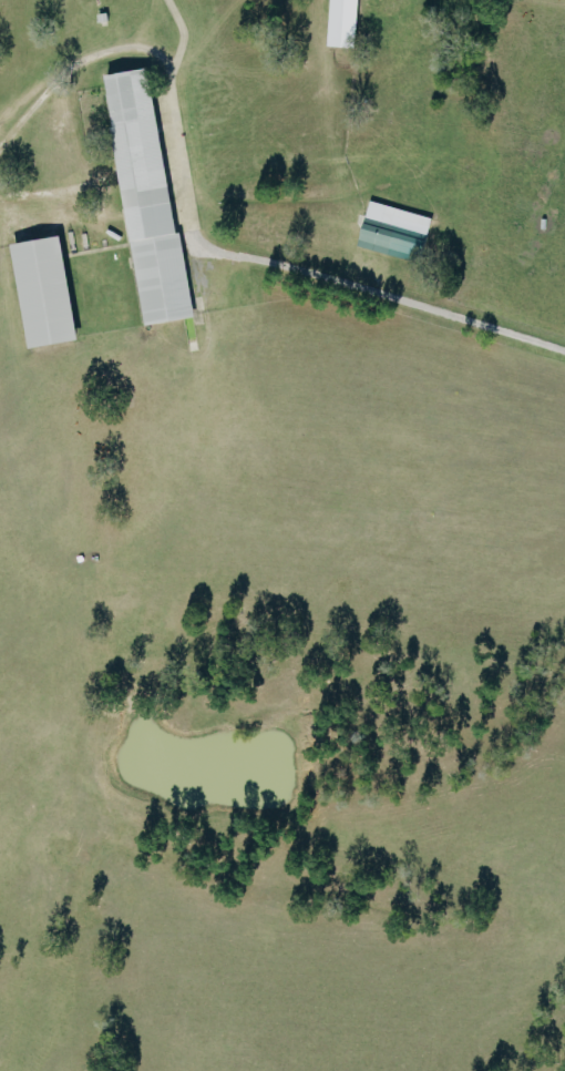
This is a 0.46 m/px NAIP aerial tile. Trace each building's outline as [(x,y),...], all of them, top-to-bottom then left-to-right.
[(351,47),(353,0),(325,0),(323,46),(351,47)] [(135,325),(188,317),(176,232),(167,233),(143,67),(99,74),(135,325)] [(423,234),(427,217),(364,200),(360,218),(423,234)] [(357,222),(351,246),(404,259),(410,236),(357,222)] [(69,340),(54,236),(4,243),(19,348),(69,340)]
